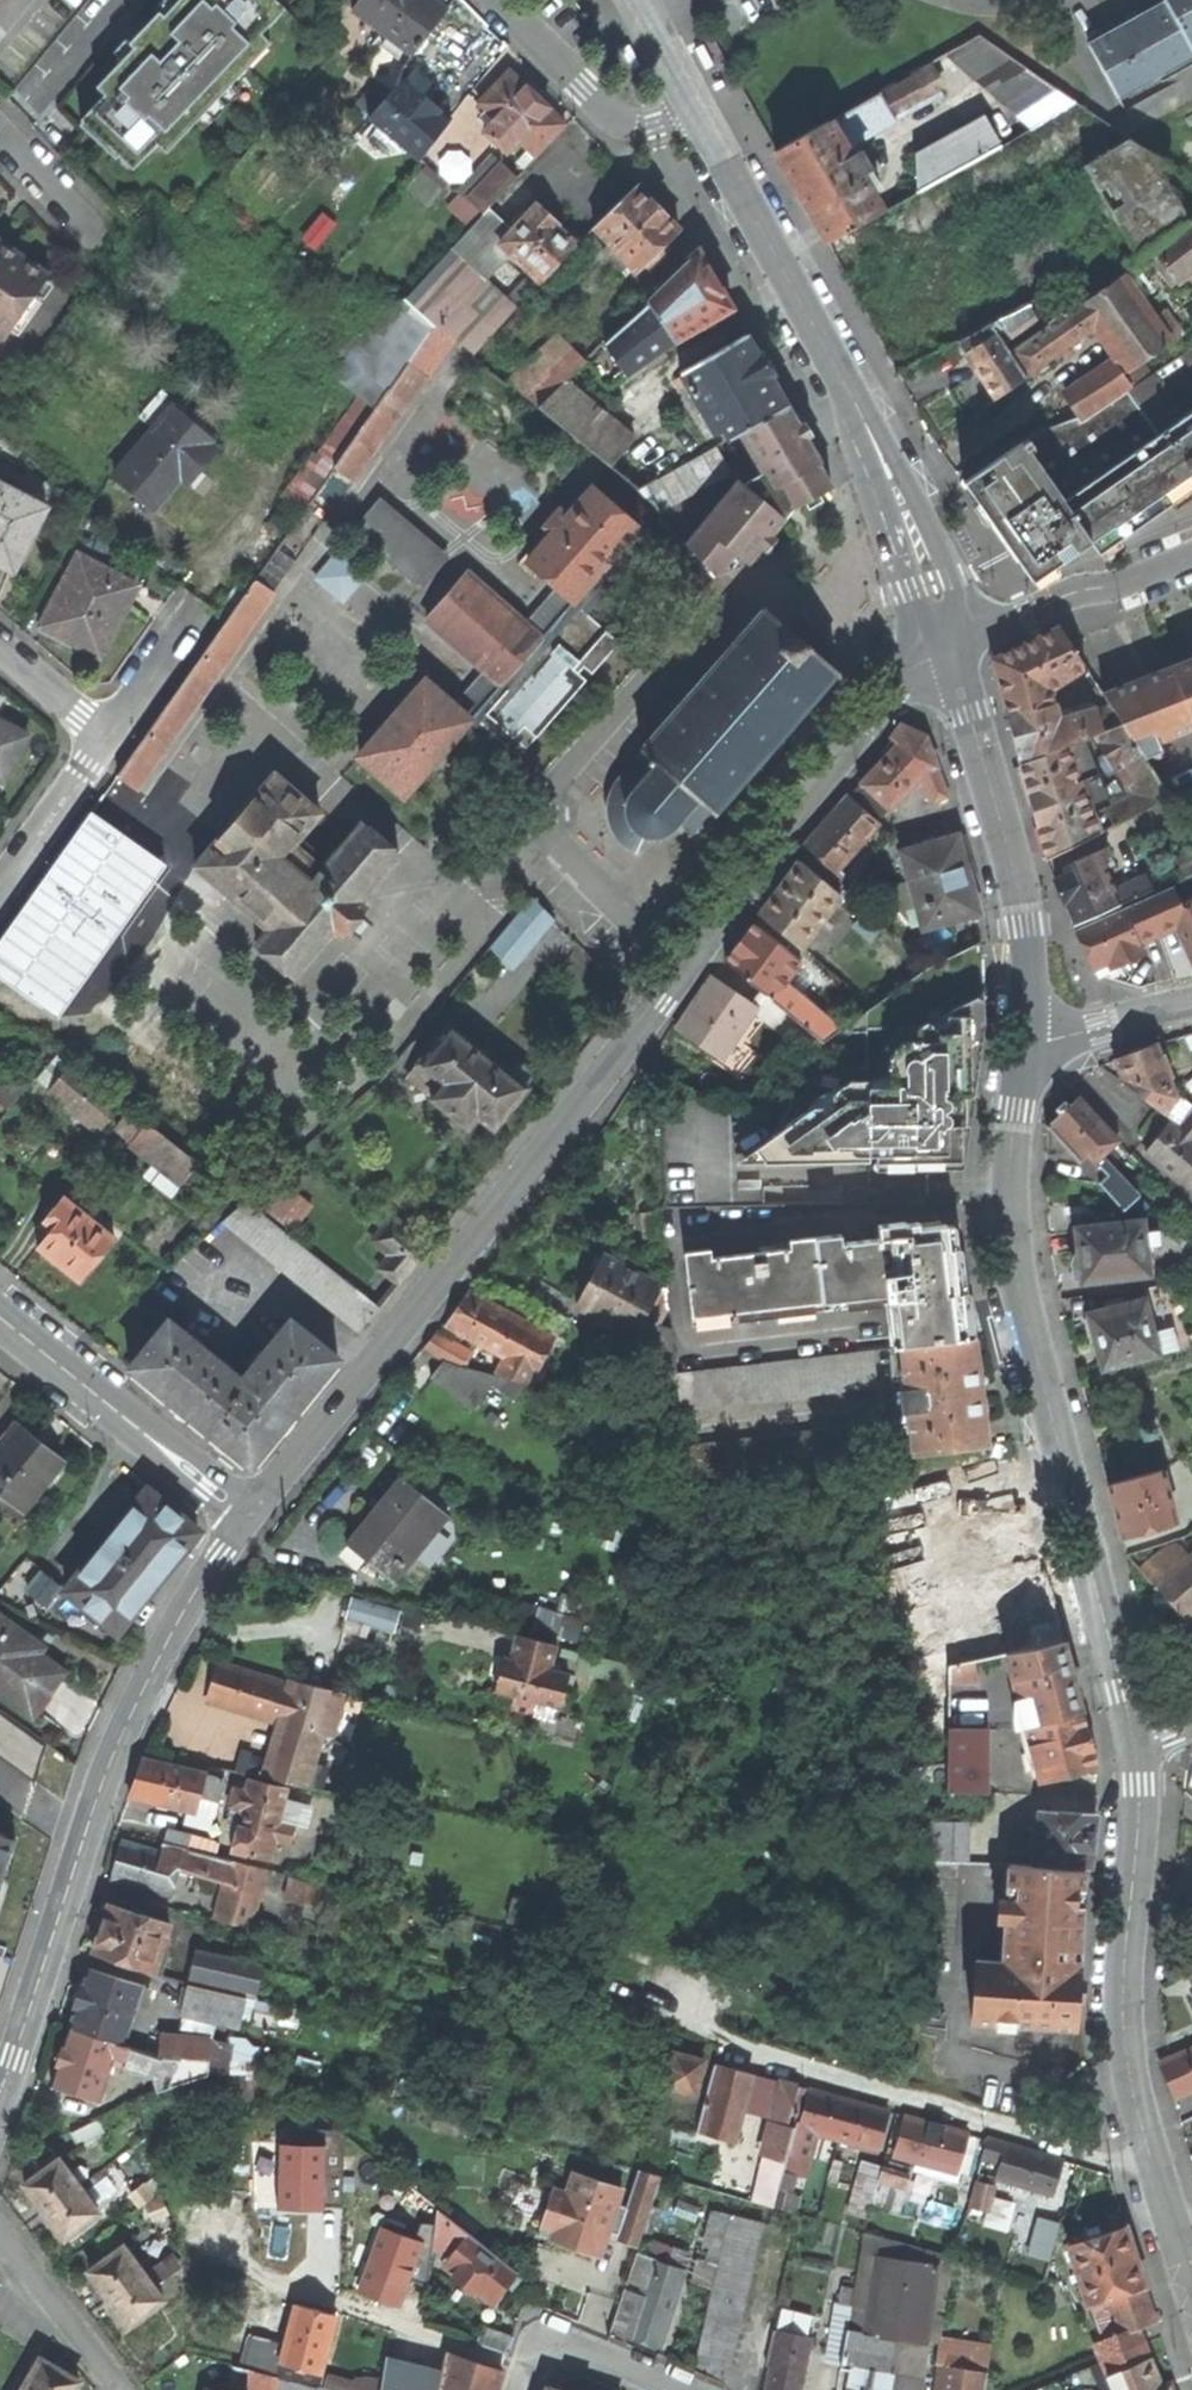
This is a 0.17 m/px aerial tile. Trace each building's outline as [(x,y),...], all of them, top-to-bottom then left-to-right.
[(168,18),(162,12),(146,29),(133,43),(138,49),(102,88),(111,97),(86,124),(138,171),(160,147),(169,156),(274,42),(265,34),(289,9),(279,0),(184,0),(168,18)] [(363,68),(392,91),(401,79),(445,10),(432,0),(358,0),(351,8),(386,35),(363,68)] [(1116,98),(1191,56),(1191,0),(1162,0),(1164,3),(1087,46),(1116,98)] [(1034,127),(1074,101),(979,36),(949,53),(1034,127)] [(701,44),(696,46),(709,68),(718,64),(708,47),(705,41),(701,44)] [(638,70),(642,68),(630,45),(621,50),(630,67),(633,73),(638,70)] [(941,94),(925,66),(775,150),(797,190),(827,243),(881,212),(859,174),(867,169),(859,155),(850,160),(843,148),(941,94)] [(534,95),(508,70),(477,103),(494,119),(483,130),(505,152),(517,141),(533,156),(564,123),(534,95)] [(425,99),(401,79),(392,91),(369,118),(417,158),(450,119),(425,99)] [(917,174),(917,191),(997,145),(984,121),(917,156),(917,174)] [(1093,179),(1139,256),(1189,220),(1160,172),(1169,167),(1128,138),(1068,174),(1077,188),(1093,179)] [(502,167),(492,157),(456,194),(466,204),(469,202),(482,215),(489,207),(517,178),(503,166),(502,167)] [(443,192),(422,174),(408,190),(429,209),(443,192)] [(660,249),(680,231),(660,210),(637,185),(594,227),(609,244),(603,250),(619,267),(625,262),(635,271),(643,265),(649,270),(665,256),(660,249)] [(537,203),(512,230),(499,244),(509,253),(540,283),(577,243),(546,213),(537,203)] [(512,230),(489,207),(482,215),(452,247),(486,281),(508,258),(509,253),(499,244),(512,230)] [(1155,252),(1178,283),(1191,272),(1191,224),(1155,252)] [(5,338),(49,274),(0,240),(0,334),(5,338)] [(516,309),(486,281),(452,247),(398,305),(418,315),(434,322),(438,326),(456,340),(474,355),(516,309)] [(673,341),(730,307),(715,280),(699,251),(646,300),(648,303),(604,344),(626,376),(651,358),(673,341)] [(1137,266),(1084,303),(1081,298),(1048,321),(1051,325),(1032,338),(1012,351),(1028,374),(1097,327),(1119,359),(1066,395),(1081,416),(1136,377),(1129,367),(1168,341),(1168,340),(1191,326),(1191,319),(1185,309),(1157,324),(1140,300),(1154,290),(1137,266)] [(1001,330),(1017,321),(1012,312),(996,321),(1001,330)] [(429,329),(434,322),(418,315),(374,378),(388,388),(430,330),(429,329)] [(336,468),(353,481),(370,456),(423,380),(427,382),(456,340),(438,326),(336,468)] [(995,399),(1025,377),(995,333),(986,338),(982,329),(959,341),(965,352),(974,367),(995,399)] [(557,333),(506,383),(537,409),(585,361),(557,333)] [(728,439),(738,433),(787,405),(766,369),(746,335),(679,373),(714,435),(723,430),(728,439)] [(597,371),(585,361),(537,409),(636,491),(657,479),(622,451),(630,442),(598,415),(573,394),(597,371)] [(221,431),(166,390),(140,424),(155,435),(123,479),(162,508),(188,474),(198,461),(206,466),(221,445),(214,440),(221,431)] [(1127,390),(1080,421),(1076,417),(1035,432),(963,482),(981,507),(1016,557),(1032,580),(1073,552),(1089,541),(1098,553),(1191,488),(1191,410),(1157,434),(1127,390)] [(342,455),(376,405),(361,395),(327,444),(342,455)] [(802,432),(787,405),(738,433),(761,473),(749,480),(745,484),(742,481),(687,544),(716,579),(733,555),(745,565),(784,518),(783,517),(786,513),(790,508),(791,509),(826,489),(829,487),(816,464),(820,462),(802,432)] [(716,446),(657,479),(636,491),(646,498),(660,513),(731,474),(716,446)] [(48,507),(0,482),(0,564),(14,572),(48,507)] [(559,590),(573,603),(612,559),(639,529),(594,489),(529,564),(559,590)] [(451,559),(382,499),(354,530),(424,590),(451,559)] [(345,600),(366,575),(336,551),(315,576),(345,600)] [(101,659),(139,585),(81,556),(47,621),(65,631),(80,639),(76,646),(101,659)] [(627,572),(612,559),(573,603),(559,590),(527,626),(542,640),(502,685),(487,672),(455,708),(471,722),(478,728),(488,716),(529,751),(576,697),(620,645),(588,617),(613,588),(627,572)] [(487,672),(502,685),(542,640),(527,626),(468,574),(428,620),(487,672)] [(120,775),(139,788),(275,595),(257,582),(120,775)] [(769,750),(837,673),(814,653),(822,643),(809,631),(796,620),(788,629),(766,609),(700,684),(618,776),(612,786),(608,796),(607,805),(607,815),(608,823),(612,830),(617,838),(625,845),(636,852),(642,835),(651,837),(659,837),(665,835),(671,831),(677,825),(691,837),(711,814),(713,814),(769,750)] [(1060,626),(993,659),(1010,725),(1020,762),(1065,745),(1092,734),(1103,730),(1094,707),(1058,717),(1050,687),(1086,666),(1060,626)] [(1159,742),(1191,729),(1191,655),(1157,669),(1102,692),(1121,723),(1143,756),(1161,750),(1159,742)] [(455,708),(426,682),(361,757),(406,797),(444,753),(471,722),(455,708)] [(0,722),(0,778),(5,781),(16,761),(28,737),(0,722)] [(1089,810),(1065,745),(1020,762),(1033,810),(1046,858),(1120,820),(1132,814),(1161,799),(1168,796),(1143,756),(1121,723),(1103,730),(1092,734),(1128,795),(1094,812),(1092,808),(1089,810)] [(858,785),(887,812),(913,785),(931,803),(943,799),(936,769),(924,738),(900,727),(880,753),(882,760),(876,767),(858,785)] [(804,846),(834,875),(878,825),(848,797),(827,821),(804,846)] [(1168,814),(1161,799),(1132,814),(1139,828),(1168,814)] [(371,817),(402,846),(413,835),(383,806),(371,817)] [(70,851),(138,905),(164,874),(94,820),(70,851)] [(400,855),(364,823),(322,870),(315,864),(290,892),(296,900),(256,946),(293,978),(334,931),(341,938),(348,930),(359,939),(372,925),(361,915),(366,909),(359,902),(400,855)] [(922,929),(975,913),(964,873),(955,839),(902,854),(922,929)] [(1100,849),(1073,860),(1076,869),(1055,878),(1061,896),(1072,924),(1152,889),(1146,874),(1114,888),(1100,858),(1103,857),(1100,849)] [(801,947),(840,896),(839,896),(800,862),(780,890),(762,914),(801,947)] [(856,910),(881,881),(866,867),(839,896),(840,896),(856,910)] [(1144,900),(1157,933),(1177,924),(1184,940),(1191,957),(1191,900),(1180,906),(1173,887),(1144,900)] [(513,967),(553,918),(531,897),(491,947),(513,967)] [(61,918),(36,898),(0,944),(0,996),(61,918)] [(33,1017),(65,1042),(157,923),(126,899),(33,1017)] [(1119,966),(1133,960),(1124,940),(1131,937),(1134,944),(1135,943),(1157,933),(1144,900),(1074,932),(1091,968),(1108,962),(1119,966)] [(880,931),(862,915),(830,958),(847,973),(880,931)] [(784,984),(800,963),(755,924),(743,940),(725,963),(821,1044),(840,1030),(784,984)] [(1141,956),(1135,943),(1134,944),(1131,937),(1124,940),(1133,960),(1137,958),(1141,956)] [(871,1007),(847,1025),(851,1032),(865,1032),(866,1066),(854,1067),(842,1069),(829,1073),(815,1081),(801,1091),(787,1107),(775,1133),(742,1157),(743,1163),(800,1162),(800,1157),(818,1157),(818,1153),(836,1153),(836,1150),(852,1149),(853,1160),(867,1160),(867,1154),(874,1154),(874,1170),(913,1169),(913,1165),(956,1165),(956,1145),(959,1145),(958,1125),(950,1125),(952,1123),(954,1119),(954,1115),(952,1112),(950,1111),(950,1110),(952,1109),(954,1106),(954,1100),(952,1098),(950,1097),(953,1096),(953,1078),(959,1077),(960,1059),(966,1059),(966,1040),(970,1040),(969,1027),(982,1026),(978,943),(925,969),(871,1007)] [(747,1014),(752,1006),(711,978),(695,1002),(676,1030),(710,1053),(740,1009),(747,1014)] [(474,1044),(450,1025),(407,1077),(431,1096),(430,1098),(468,1130),(478,1118),(494,1130),(513,1107),(528,1088),(526,1086),(530,1082),(531,1080),(531,1075),(530,1072),(523,1065),(512,1064),(481,1037),(474,1044)] [(964,1153),(982,1026),(969,1027),(970,1040),(966,1040),(966,1059),(960,1059),(959,1077),(953,1078),(953,1096),(950,1097),(952,1098),(954,1100),(954,1106),(952,1109),(950,1110),(950,1111),(952,1112),(954,1115),(954,1119),(952,1123),(950,1125),(958,1125),(959,1145),(956,1145),(956,1165),(913,1165),(913,1169),(960,1168),(963,1159),(964,1153)] [(1123,1086),(1163,1115),(1174,1100),(1171,1076),(1158,1045),(1131,1055),(1114,1062),(1123,1086)] [(100,1131),(121,1106),(71,1065),(51,1089),(76,1111),(100,1131)] [(20,1090),(0,1070),(0,1098),(6,1104),(20,1090)] [(1124,1209),(1139,1196),(1101,1152),(1118,1137),(1081,1096),(1065,1111),(1050,1125),(1124,1209)] [(183,1184),(199,1164),(150,1125),(147,1128),(129,1113),(116,1128),(183,1184)] [(1185,1184),(1186,1182),(1191,1186),(1191,1144),(1170,1127),(1159,1142),(1149,1156),(1185,1184)] [(800,1162),(853,1160),(852,1149),(836,1150),(836,1153),(818,1153),(818,1157),(800,1157),(800,1162)] [(293,1231),(312,1208),(287,1188),(268,1211),(293,1231)] [(64,1268),(81,1282),(115,1241),(64,1198),(45,1221),(54,1229),(38,1248),(56,1264),(58,1263),(64,1268)] [(357,1334),(379,1308),(246,1202),(221,1224),(357,1334)] [(1133,1278),(1151,1276),(1144,1223),(1100,1228),(1097,1213),(1081,1214),(1083,1230),(1080,1230),(1081,1245),(1082,1255),(1081,1255),(1078,1265),(1078,1271),(1080,1276),(1086,1284),(1110,1281),(1112,1282),(1133,1279),(1133,1278)] [(378,1268),(399,1284),(430,1246),(393,1216),(371,1241),(389,1256),(378,1268)] [(901,1346),(963,1339),(958,1292),(955,1293),(954,1284),(950,1248),(947,1249),(944,1225),(916,1228),(916,1223),(902,1225),(902,1223),(875,1226),(877,1239),(839,1244),(838,1235),(787,1241),(788,1250),(775,1251),(709,1259),(708,1250),(683,1253),(691,1327),(885,1304),(890,1348),(901,1346)] [(642,1336),(657,1309),(651,1305),(660,1288),(603,1257),(590,1281),(576,1306),(632,1338),(636,1332),(642,1336)] [(527,1384),(551,1340),(470,1294),(456,1314),(447,1327),(503,1358),(494,1376),(495,1376),(527,1384)] [(1160,1354),(1179,1349),(1174,1330),(1155,1334),(1147,1301),(1092,1315),(1092,1319),(1087,1320),(1091,1336),(1094,1347),(1099,1346),(1106,1370),(1161,1356),(1160,1354)] [(242,1381),(168,1322),(130,1368),(164,1396),(250,1466),(309,1393),(337,1359),(290,1321),(242,1381)] [(436,1360),(443,1361),(468,1368),(478,1354),(440,1332),(432,1342),(425,1351),(436,1360)] [(969,1338),(963,1339),(901,1346),(905,1387),(899,1388),(901,1407),(908,1406),(913,1453),(983,1444),(975,1385),(969,1338)] [(875,1386),(871,1350),(674,1372),(678,1407),(875,1386)] [(468,1410),(495,1376),(494,1376),(468,1368),(443,1361),(429,1377),(468,1410)] [(65,1462),(37,1439),(16,1421),(0,1441),(0,1494),(23,1513),(65,1462)] [(865,1459),(862,1428),(683,1451),(686,1480),(865,1459)] [(1124,1539),(1178,1525),(1165,1471),(1111,1485),(1118,1513),(1124,1539)] [(394,1584),(447,1517),(398,1477),(367,1514),(344,1542),(394,1584)] [(952,1666),(965,1663),(945,1583),(922,1489),(877,1500),(887,1537),(892,1536),(925,1671),(952,1666)] [(65,1590),(117,1633),(160,1579),(198,1532),(147,1491),(65,1590)] [(1006,1512),(976,1520),(980,1535),(976,1537),(978,1547),(988,1557),(979,1558),(986,1580),(988,1580),(1006,1654),(1010,1653),(1064,1641),(1055,1606),(1035,1534),(1031,1519),(1009,1525),(1006,1512)] [(1190,1559),(1178,1545),(1145,1571),(1158,1586),(1157,1587),(1185,1621),(1191,1615),(1191,1558),(1190,1559)] [(986,1580),(945,1583),(965,1663),(1006,1654),(988,1580),(986,1580)] [(354,1598),(347,1620),(396,1634),(403,1613),(354,1598)] [(537,1606),(533,1631),(579,1640),(584,1615),(537,1606)] [(0,1616),(0,1692),(32,1715),(50,1690),(63,1672),(38,1653),(34,1658),(12,1640),(19,1631),(0,1616)] [(514,1634),(507,1658),(502,1657),(498,1669),(493,1690),(512,1695),(509,1708),(530,1714),(533,1701),(558,1708),(567,1673),(549,1669),(555,1645),(514,1634)] [(972,1687),(1013,1680),(1010,1653),(1006,1654),(965,1663),(952,1666),(950,1791),(988,1794),(988,1730),(981,1730),(981,1713),(972,1713),(972,1687)] [(331,1738),(345,1694),(293,1680),(276,1680),(218,1663),(211,1683),(206,1700),(280,1722),(264,1775),(305,1787),(321,1734),(331,1738)] [(1084,1713),(1029,1726),(1042,1781),(1097,1768),(1090,1740),(1084,1713)] [(213,1812),(222,1777),(141,1758),(128,1794),(195,1811),(196,1807),(213,1812)] [(19,1826),(38,1800),(31,1795),(40,1781),(10,1761),(1,1774),(0,1773),(0,1813),(19,1826)] [(285,1787),(248,1778),(245,1790),(233,1787),(228,1806),(240,1809),(235,1829),(230,1849),(268,1858),(273,1839),(288,1842),(293,1825),(277,1821),(285,1787)] [(1096,1817),(1033,1811),(1031,1828),(1039,1829),(1035,1865),(1085,1869),(1091,1869),(1093,1843),(1096,1817)] [(930,1860),(967,1862),(968,1824),(925,1823),(930,1860)] [(190,1835),(166,1829),(162,1842),(172,1845),(186,1848),(190,1835)] [(265,1868),(186,1848),(172,1845),(170,1854),(121,1841),(114,1861),(109,1878),(170,1895),(178,1866),(224,1882),(212,1918),(247,1927),(265,1868)] [(930,1864),(929,1879),(958,1880),(959,1865),(930,1864)] [(1079,1940),(1085,1869),(1035,1865),(1009,1864),(1003,1963),(976,1962),(971,2022),(1074,2026),(1078,1965),(1072,1964),(1073,1951),(1074,1940),(1079,1940)] [(0,1872),(0,1894),(10,1878),(0,1872)] [(929,1879),(928,1895),(958,1896),(958,1880),(929,1879)] [(958,1896),(928,1895),(927,1912),(957,1913),(958,1896)] [(167,1922),(108,1902),(100,1927),(92,1952),(151,1972),(167,1922)] [(926,1927),(956,1928),(957,1913),(927,1912),(926,1927)] [(955,1945),(956,1928),(926,1927),(925,1943),(955,1945)] [(191,1962),(187,1983),(244,1996),(253,1998),(258,1978),(191,1962)] [(141,1984),(88,1966),(79,1993),(68,2027),(122,2043),(141,1984)] [(179,2013),(237,2026),(244,1996),(187,1983),(179,2013)] [(157,2055),(122,2043),(68,2027),(58,2057),(49,2083),(97,2099),(110,2061),(122,2065),(125,2058),(134,2061),(133,2065),(154,2071),(158,2089),(207,2074),(207,2058),(157,2055)] [(158,2034),(157,2055),(207,2058),(228,2059),(229,2041),(208,2038),(158,2034)] [(665,2085),(700,2094),(710,2055),(675,2046),(665,2085)] [(1159,2064),(1168,2083),(1175,2100),(1191,2092),(1191,2050),(1159,2064)] [(743,2112),(754,2074),(736,2069),(717,2063),(706,2102),(743,2112)] [(788,2160),(807,2090),(778,2081),(760,2142),(751,2139),(748,2149),(788,2160)] [(808,2131),(840,2140),(851,2102),(830,2096),(811,2091),(801,2128),(799,2128),(791,2153),(801,2156),(808,2131)] [(840,2140),(879,2150),(890,2113),(872,2108),(851,2102),(840,2140)] [(304,2103),(281,2103),(279,2181),(341,2183),(342,2135),(304,2103)] [(72,2130),(78,2143),(104,2130),(97,2117),(72,2130)] [(937,2174),(939,2167),(958,2172),(969,2134),(939,2126),(906,2117),(895,2154),(922,2162),(920,2169),(937,2174)] [(1016,2199),(1023,2201),(1027,2187),(1052,2195),(1063,2161),(1026,2150),(987,2139),(971,2198),(969,2207),(975,2209),(968,2234),(1003,2244),(1016,2199)] [(61,2238),(97,2212),(57,2158),(21,2184),(31,2196),(54,2228),(61,2238)] [(867,2218),(871,2204),(882,2168),(862,2162),(848,2212),(867,2218)] [(898,2212),(908,2176),(882,2168),(871,2204),(898,2212)] [(563,2246),(589,2255),(598,2225),(615,2230),(612,2239),(634,2247),(659,2176),(635,2169),(622,2210),(612,2206),(618,2189),(570,2174),(563,2195),(549,2190),(537,2225),(551,2231),(548,2241),(563,2246)] [(967,2211),(969,2207),(971,2198),(958,2194),(954,2207),(967,2211)] [(501,2284),(511,2270),(433,2208),(431,2233),(452,2248),(441,2260),(452,2270),(449,2274),(470,2290),(473,2287),(488,2300),(501,2284)] [(720,2263),(711,2303),(743,2311),(764,2223),(712,2209),(702,2246),(708,2248),(705,2259),(720,2263)] [(1052,2258),(1061,2219),(1037,2213),(1028,2252),(1052,2258)] [(391,2234),(350,2220),(340,2246),(368,2256),(357,2289),(411,2308),(416,2293),(422,2275),(426,2276),(428,2257),(410,2254),(406,2270),(382,2261),(391,2234)] [(1095,2344),(1102,2362),(1143,2344),(1136,2329),(1156,2322),(1132,2244),(1126,2225),(1101,2234),(1098,2226),(1084,2231),(1087,2238),(1067,2245),(1091,2312),(1104,2308),(1101,2299),(1106,2298),(1118,2335),(1114,2337),(1113,2335),(1095,2344)] [(853,2289),(841,2362),(854,2364),(849,2389),(888,2389),(891,2373),(884,2371),(891,2337),(928,2343),(942,2255),(863,2233),(853,2289)] [(649,2344),(660,2348),(691,2252),(657,2240),(651,2257),(638,2252),(628,2281),(644,2287),(641,2294),(626,2288),(610,2335),(626,2342),(628,2337),(649,2344)] [(126,2324),(161,2299),(121,2245),(86,2270),(92,2279),(119,2315),(126,2324)] [(826,2362),(841,2364),(841,2362),(853,2289),(844,2287),(839,2309),(834,2309),(826,2362)] [(695,2372),(726,2385),(743,2311),(711,2303),(695,2372)] [(325,2340),(332,2315),(293,2305),(276,2304),(267,2338),(251,2334),(242,2366),(274,2374),(276,2375),(279,2363),(295,2367),(292,2379),(314,2385),(325,2340)] [(787,2308),(783,2325),(810,2330),(814,2314),(787,2308)] [(473,2342),(505,2354),(511,2336),(480,2325),(473,2342)] [(774,2330),(761,2389),(800,2389),(811,2338),(774,2330)] [(1102,2362),(1108,2376),(1084,2389),(1174,2389),(1171,2382),(1160,2386),(1155,2373),(1143,2344),(1102,2362)] [(377,2389),(492,2389),(498,2369),(443,2349),(438,2371),(412,2364),(382,2357),(377,2389)] [(987,2373),(969,2370),(970,2358),(948,2354),(946,2367),(939,2366),(936,2389),(985,2389),(987,2373)] [(274,2374),(242,2366),(207,2357),(202,2389),(274,2389),(274,2374)] [(38,2358),(19,2389),(71,2389),(77,2380),(38,2358)] [(314,2385),(292,2379),(276,2375),(274,2374),(274,2389),(335,2389),(314,2385)]
